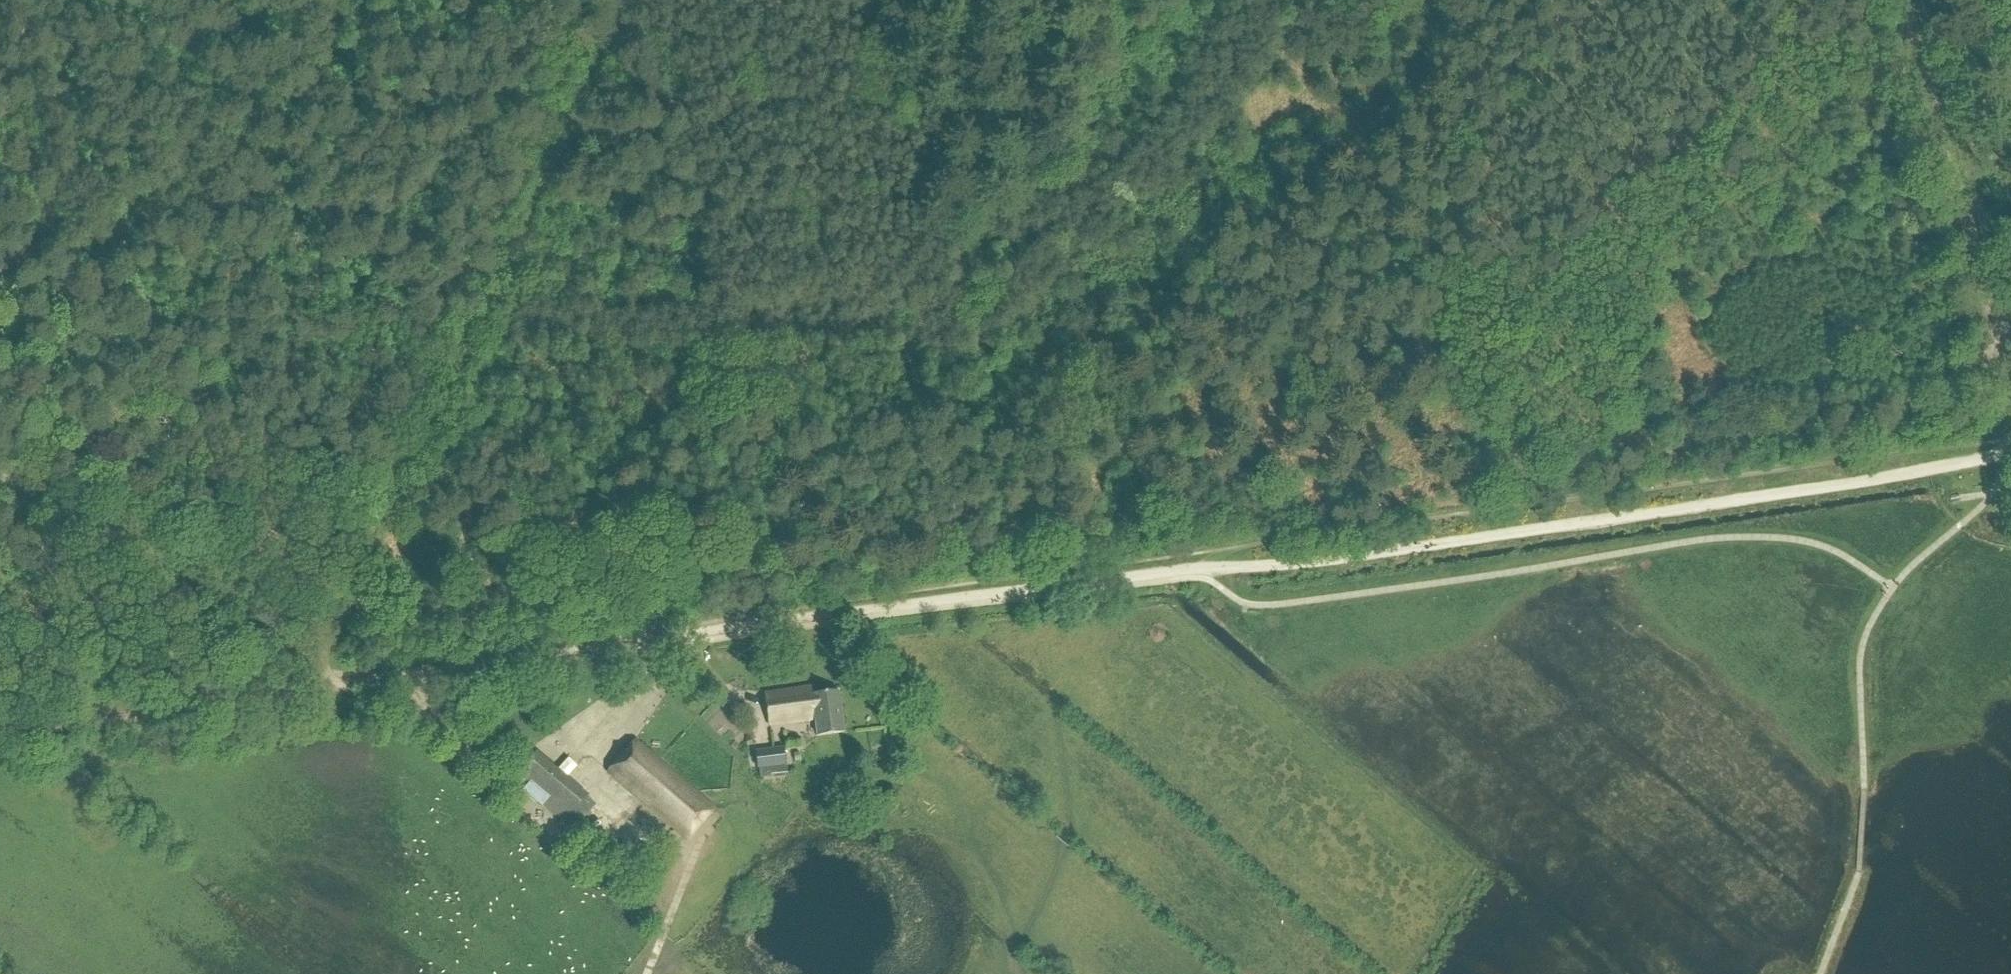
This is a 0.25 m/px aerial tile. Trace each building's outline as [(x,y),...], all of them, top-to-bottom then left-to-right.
[(810,690),(767,695),(771,724),(816,718),(818,735),(842,732),(837,694),(811,697),(810,690)] [(610,773),(688,840),(715,809),(658,760),(637,742),(610,773)] [(784,748),(755,751),(757,769),(758,769),(786,767),(784,748)] [(515,780),(565,823),(588,796),(538,753),(515,780)] [(636,821),(624,832),(615,822),(599,837),(619,858),(646,832),(636,821)]
